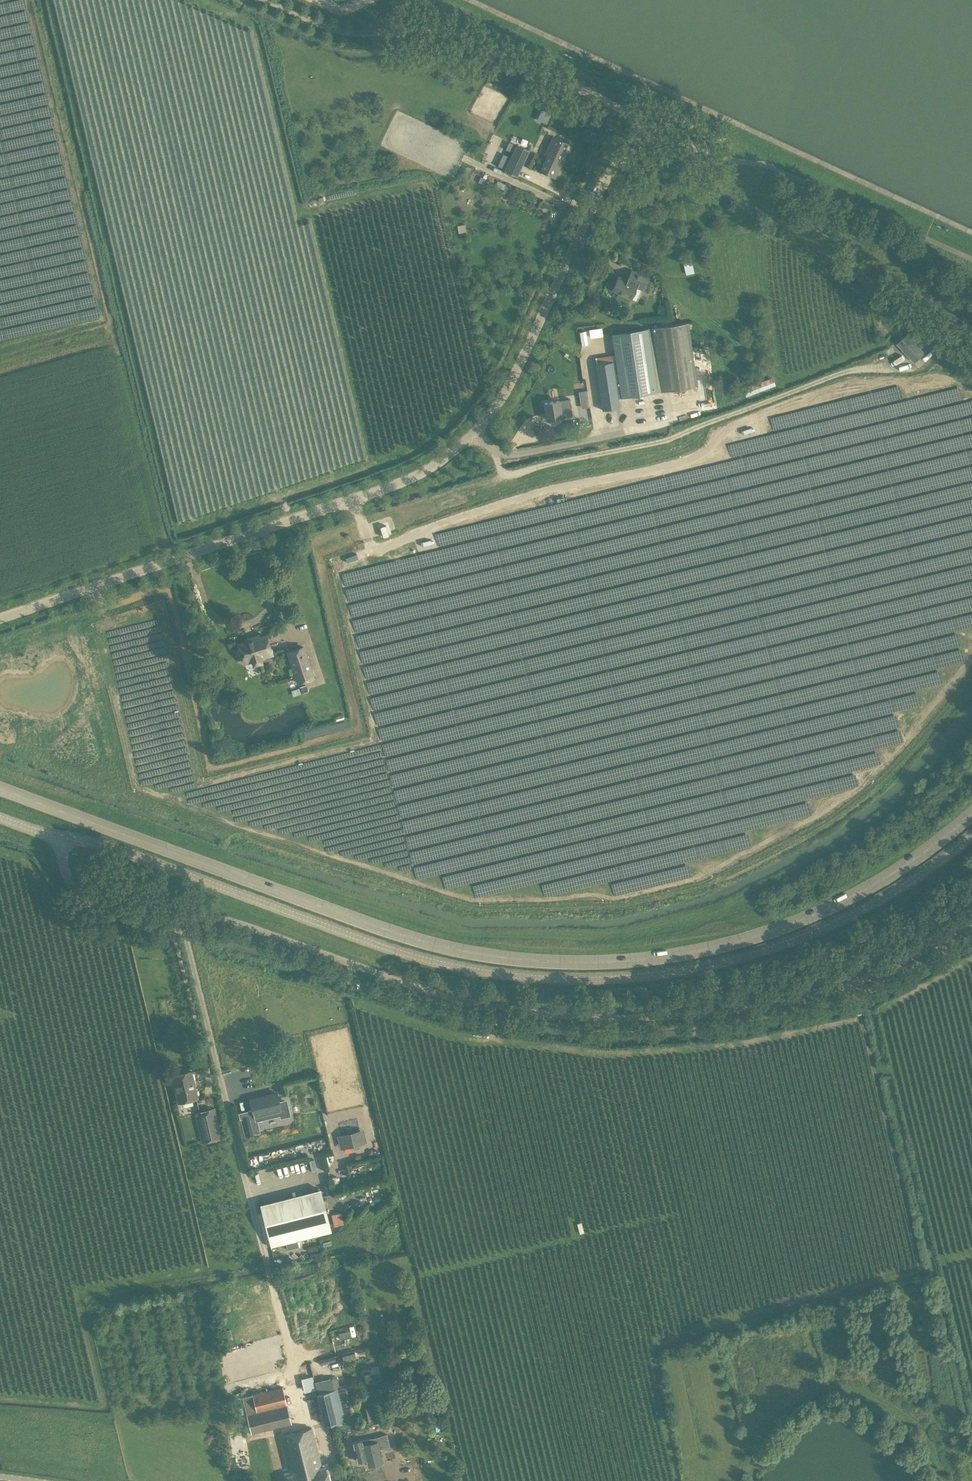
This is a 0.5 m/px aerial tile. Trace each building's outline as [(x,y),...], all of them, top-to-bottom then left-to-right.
[(547,155),(540,170),(555,177),(560,165),(557,164),(567,143),(553,136),(545,154),(547,155)] [(504,170),(517,177),(529,150),(516,144),(504,170)] [(690,257),(682,259),(685,271),(693,269),(690,257)] [(631,270),(627,280),(618,276),(612,290),(631,298),(637,287),(644,290),(649,278),(631,270)] [(688,322),(652,327),(662,391),(698,386),(688,322)] [(616,361),(612,362),(618,397),(621,397),(657,392),(647,328),(612,333),(616,361)] [(579,332),(582,345),(588,344),(585,331),(579,332)] [(897,344),(914,362),(926,350),(909,332),(897,344)] [(618,397),(612,362),(596,364),(602,410),(619,407),(618,397)] [(773,378),(753,383),(755,391),(775,386),(773,378)] [(570,398),(544,402),(547,419),(572,415),(570,398)] [(753,426),(742,430),(744,435),(755,431),(753,426)] [(431,538),(420,541),(422,547),(433,544),(431,538)] [(238,643),(245,665),(251,663),(252,666),(263,662),(263,660),(264,659),(264,658),(272,655),(265,635),(258,637),(258,636),(246,640),(246,641),(238,643)] [(286,651),(297,684),(315,678),(304,645),(286,651)] [(199,1098),(192,1070),(170,1075),(178,1103),(199,1098)] [(236,1120),(240,1137),(240,1136),(254,1133),(251,1121),(255,1120),(280,1114),(281,1117),(290,1115),(287,1101),(279,1103),(276,1092),(267,1095),(268,1096),(264,1097),(264,1096),(250,1099),(253,1110),(249,1111),(251,1116),(250,1116),(236,1120)] [(215,1107),(194,1112),(201,1143),(222,1138),(215,1107)] [(359,1130),(341,1134),(344,1147),(363,1142),(359,1130)] [(322,1195),(261,1210),(270,1247),(286,1243),(287,1249),(299,1246),(298,1240),(332,1231),(322,1195)] [(333,1225),(343,1223),(340,1211),(330,1213),(333,1225)] [(340,1339),(350,1336),(349,1331),(338,1333),(340,1339)] [(341,1353),(344,1361),(356,1357),(354,1350),(341,1353)] [(319,1360),(321,1365),(335,1361),(334,1356),(319,1360)] [(318,1393),(312,1394),(320,1426),(354,1418),(346,1386),(339,1388),(336,1377),(315,1382),(318,1393)] [(242,1396),(234,1398),(242,1433),(251,1431),(251,1433),(291,1423),(282,1386),(242,1396)] [(368,1425),(373,1423),(370,1406),(364,1407),(368,1425)] [(281,1435),(288,1463),(283,1465),(285,1476),(288,1475),(289,1480),(328,1480),(325,1467),(327,1467),(323,1453),(319,1454),(312,1427),(281,1435)] [(386,1434),(353,1442),(357,1460),(365,1458),(367,1467),(382,1463),(378,1449),(389,1446),(386,1434)]
